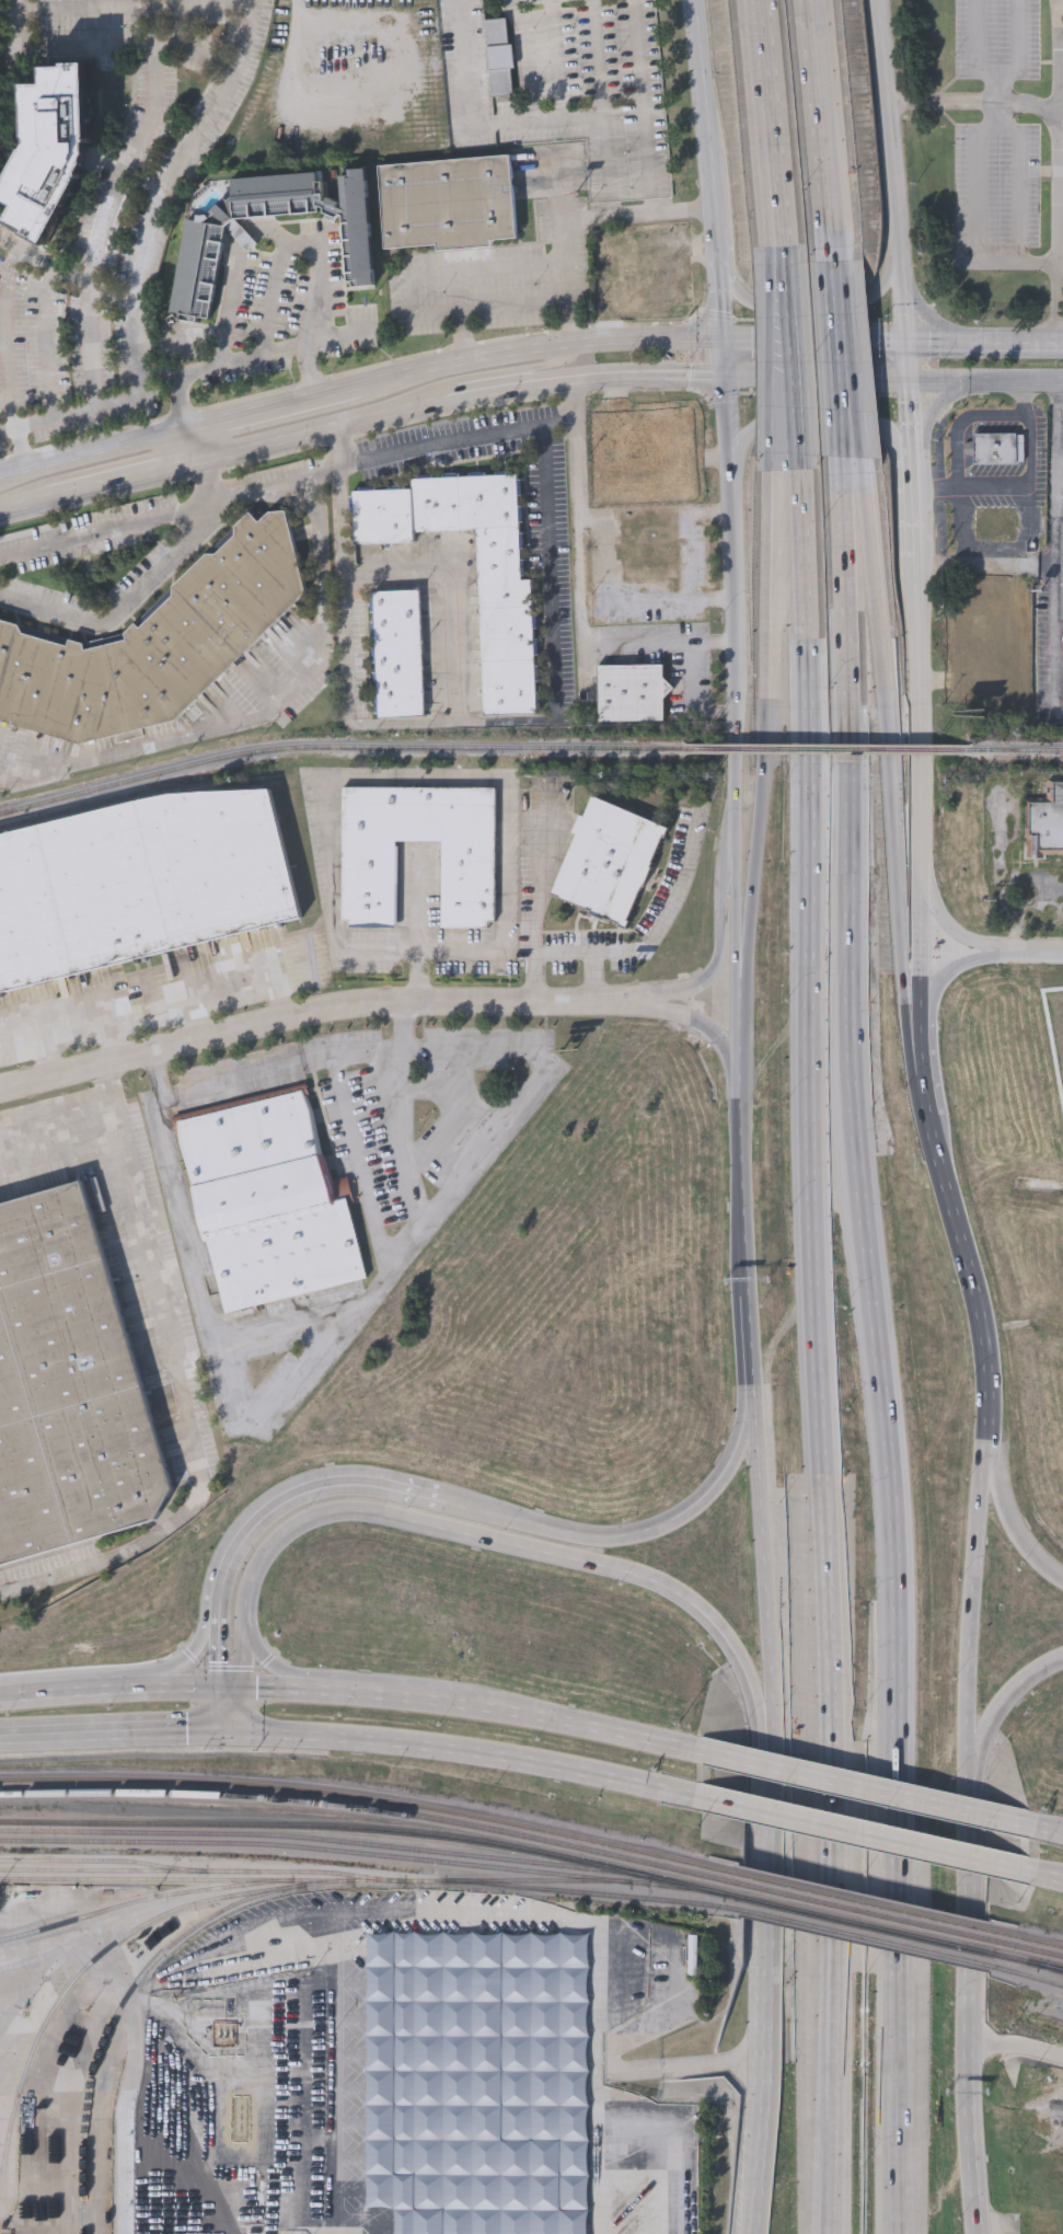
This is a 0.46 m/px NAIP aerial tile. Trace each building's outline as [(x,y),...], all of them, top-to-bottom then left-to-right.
[(516,97),(513,47),(510,47),(509,21),(486,22),(490,98),(516,97)] [(15,207),(0,199),(0,191),(22,151),(25,151),(27,145),(27,140),(25,139),(24,85),(44,85),(43,68),(65,68),(65,65),(88,64),(89,136),(86,138),(86,154),(85,157),(83,160),(84,163),(79,173),(80,176),(43,246),(24,237),(26,232),(7,222),(15,207)] [(378,165),(510,154),(517,237),(490,239),(490,245),(437,250),(437,244),(384,249),(378,165)] [(186,219),(190,198),(207,180),(229,179),(316,172),(317,193),(324,193),(325,199),(327,201),(328,196),(333,198),(332,200),(333,203),(334,199),(340,201),(339,207),(343,208),(339,176),(349,175),(349,169),(366,168),(374,285),(351,286),(350,281),(348,281),(343,216),(342,214),(337,218),(335,223),(324,218),(326,214),(325,212),(325,208),(323,207),(319,207),(320,212),(233,218),(257,242),(249,251),(224,227),(208,320),(197,318),(196,323),(177,320),(178,313),(169,311),(186,219)] [(974,462),(974,431),(1025,431),(1025,462),(974,462)] [(353,544),(350,491),(412,488),(411,477),(518,474),(521,580),(533,580),(538,714),(481,715),(476,530),(414,532),(414,543),(353,544)] [(309,594),(289,513),(271,514),(262,523),(252,514),(236,527),(238,537),(219,555),(209,555),(175,588),(175,597),(141,630),(136,623),(126,633),(128,642),(88,652),(85,645),(71,641),(70,647),(25,634),(22,626),(0,620),(0,722),(82,746),(177,722),(309,594)] [(375,718),(373,591),(420,591),(423,718),(375,718)] [(665,722),(597,723),(596,665),(663,664),(665,722)] [(1048,781),(1062,781),(1062,855),(1026,855),(1025,799),(1048,799),(1048,781)] [(344,788),(497,790),(496,929),(442,929),(443,842),(398,842),(397,929),(343,929),(344,788)] [(303,918),(271,791),(169,795),(0,837),(0,995),(303,918)] [(624,926),(548,895),(590,795),(666,827),(624,926)] [(224,1313),(174,1120),(304,1086),(328,1182),(347,1177),(356,1209),(348,1211),(366,1277),(224,1313)] [(172,1520),(0,1567),(0,1206),(80,1185),(164,1493),(172,1520)] [(540,2036),(575,2036),(574,2064),(593,2064),(594,1984),(608,1984),(609,1966),(594,1966),(594,1929),(541,1929),(540,2036)]
